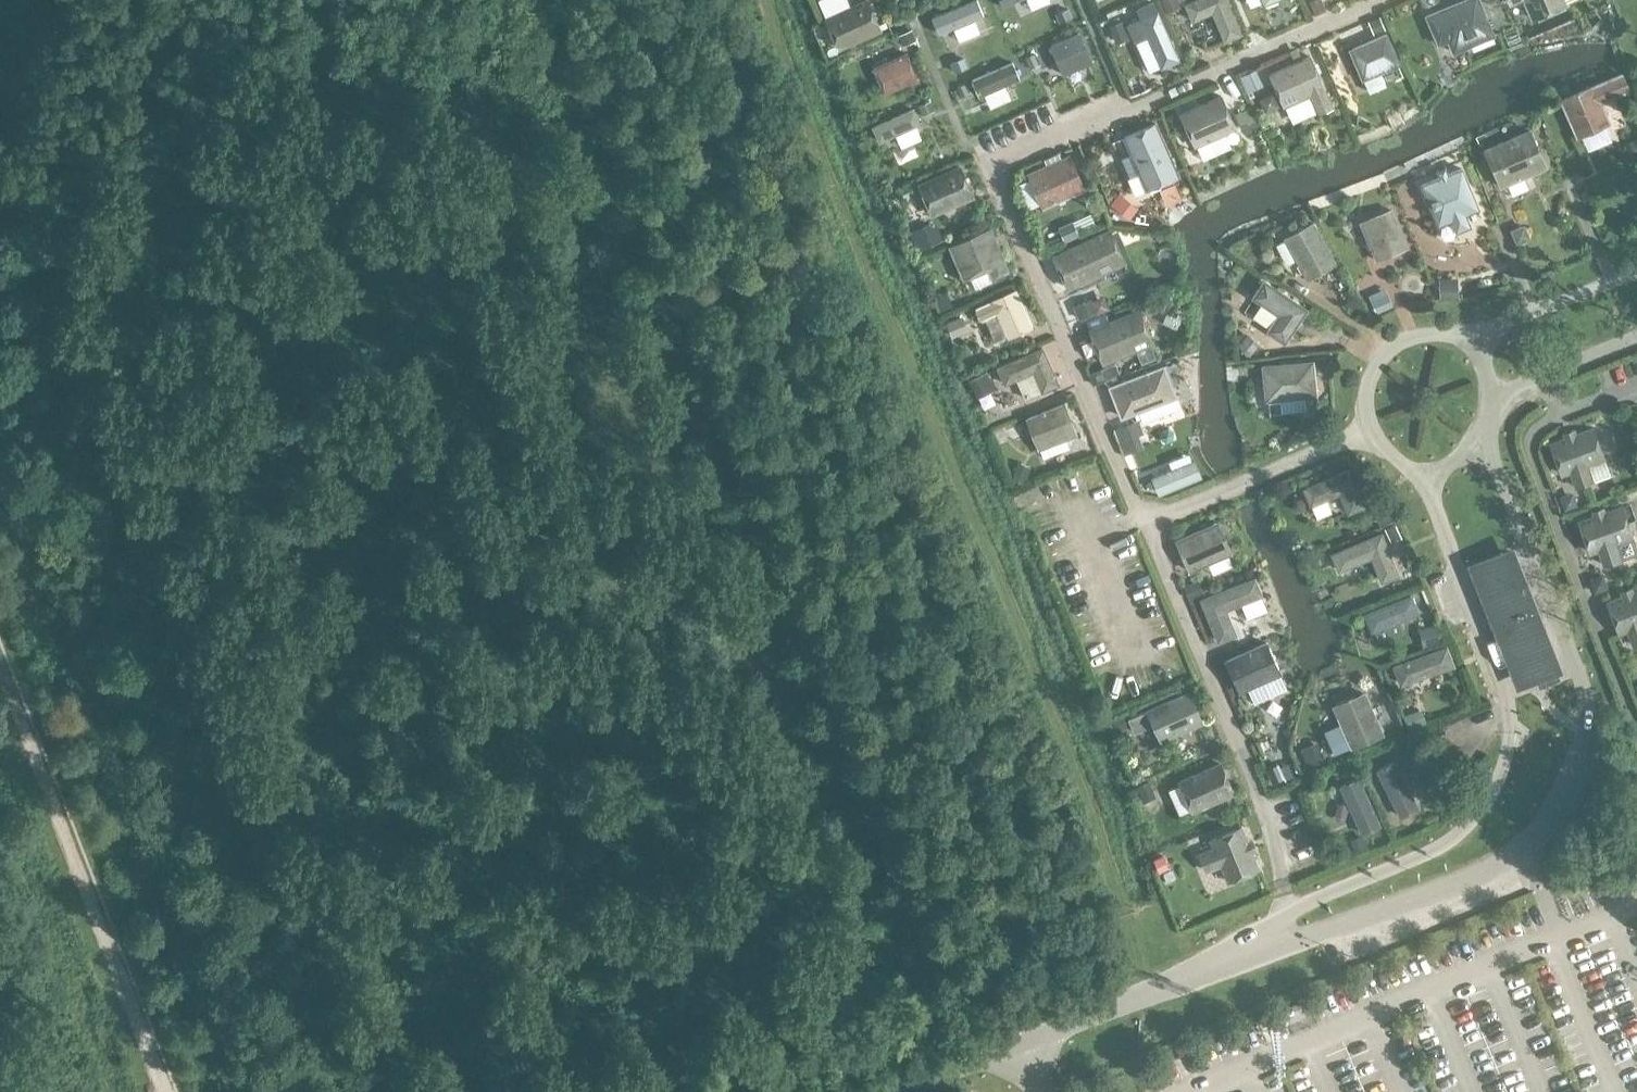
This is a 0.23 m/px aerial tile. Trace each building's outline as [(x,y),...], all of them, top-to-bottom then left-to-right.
[(824,17),(839,50),(882,30),(869,0),(861,0),(849,5),(825,16),(824,17)] [(1166,11),(1180,6),(1178,0),(1161,0),(1166,11)] [(1186,3),(1193,19),(1213,11),(1225,39),(1241,32),(1227,0),(1194,0),(1186,3)] [(1311,2),(1317,13),(1326,9),(1322,0),(1316,0),(1311,2)] [(1426,17),(1437,44),(1447,40),(1449,44),(1447,44),(1448,46),(1451,53),(1452,55),(1454,54),(1461,51),(1462,51),(1462,49),(1493,36),(1478,0),(1466,0),(1426,17)] [(1533,18),(1567,3),(1574,0),(1525,0),(1533,18)] [(1143,20),(1129,26),(1135,40),(1137,44),(1143,41),(1149,38),(1156,53),(1162,66),(1179,59),(1158,11),(1157,12),(1153,2),(1138,8),(1143,20)] [(1288,19),(1288,5),(1267,4),(1267,19),(1288,19)] [(1068,9),(1056,15),(1059,23),(1072,17),(1068,9)] [(1382,17),(1368,22),(1373,34),(1386,29),(1382,17)] [(1122,25),(1110,29),(1116,45),(1129,41),(1122,25)] [(912,28),(899,34),(903,44),(917,39),(912,28)] [(1080,32),(1050,46),(1063,75),(1092,62),(1080,32)] [(1387,35),(1350,50),(1355,62),(1360,64),(1366,79),(1380,74),(1400,65),(1387,35)] [(1026,57),(1031,68),(1042,63),(1036,52),(1026,57)] [(907,53),(873,67),(884,95),(919,81),(907,53)] [(1310,55),(1270,73),(1284,105),(1310,94),(1318,111),(1319,112),(1333,106),(1324,87),(1310,55)] [(964,58),(950,63),(954,73),(968,67),(964,58)] [(1248,90),(1263,83),(1256,68),(1241,75),(1248,90)] [(1129,93),(1144,86),(1137,72),(1122,79),(1129,93)] [(1622,74),(1562,99),(1577,135),(1581,133),(1605,123),(1609,121),(1602,105),(1604,101),(1629,90),(1622,74)] [(957,87),(962,97),(968,94),(964,85),(957,87)] [(1221,95),(1181,113),(1195,145),(1236,127),(1221,95)] [(1272,95),(1261,100),(1266,111),(1277,106),(1272,95)] [(932,100),(920,105),(923,113),(936,108),(932,100)] [(1250,110),(1236,116),(1242,131),(1256,126),(1250,110)] [(1156,123),(1124,137),(1131,154),(1140,174),(1147,189),(1178,175),(1156,123)] [(1530,130),(1486,149),(1501,185),(1507,183),(1523,176),(1546,166),(1530,130)] [(1628,141),(1635,157),(1636,156),(1636,137),(1628,141)] [(1049,164),(1029,173),(1031,177),(1041,201),(1044,206),(1084,188),(1069,155),(1063,158),(1061,153),(1047,159),(1049,164)] [(960,166),(920,184),(933,213),(973,195),(960,166)] [(1438,176),(1422,183),(1438,224),(1452,219),(1455,228),(1459,230),(1467,226),(1469,222),(1465,213),(1469,212),(1478,208),(1462,167),(1446,173),(1438,176)] [(1125,196),(1116,207),(1130,217),(1139,207),(1125,196)] [(1392,207),(1359,221),(1375,260),(1408,246),(1392,207)] [(933,223),(915,231),(922,248),(940,240),(933,223)] [(1313,223),(1286,238),(1286,239),(1297,259),(1307,277),(1335,262),(1318,230),(1313,223)] [(1075,224),(1061,230),(1066,239),(1080,233),(1079,231),(1075,224)] [(1521,226),(1509,231),(1515,246),(1527,241),(1521,226)] [(991,228),(950,246),(964,278),(972,275),(988,268),(991,276),(1008,269),(991,228)] [(1102,234),(1054,256),(1069,288),(1117,265),(1102,234)] [(1264,282),(1253,298),(1260,302),(1275,312),(1267,326),(1266,328),(1284,341),(1296,324),(1306,308),(1278,289),(1264,280),(1264,282)] [(1457,281),(1440,281),(1441,297),(1457,297),(1457,281)] [(1016,289),(976,307),(981,319),(986,317),(997,312),(1008,336),(1032,326),(1016,289)] [(1384,290),(1368,297),(1374,311),(1390,304),(1384,290)] [(950,295),(938,299),(942,309),(953,304),(950,295)] [(1357,298),(1347,303),(1354,316),(1364,311),(1357,298)] [(1092,299),(1075,306),(1080,319),(1096,312),(1092,299)] [(1245,315),(1263,326),(1271,312),(1253,301),(1245,315)] [(1111,322),(1091,330),(1104,362),(1137,349),(1152,342),(1140,310),(1111,322)] [(963,316),(948,321),(954,336),(968,330),(963,316)] [(1246,336),(1237,346),(1248,356),(1258,345),(1246,336)] [(1042,347),(998,367),(1005,383),(1017,377),(1033,370),(1042,390),(1058,383),(1042,347)] [(1325,358),(1315,359),(1316,370),(1325,370),(1325,358)] [(1312,361),(1264,366),(1267,399),(1279,397),(1302,395),(1315,394),(1312,361)] [(1117,363),(1090,373),(1094,385),(1121,374),(1117,363)] [(1164,366),(1110,386),(1122,416),(1140,409),(1175,395),(1164,366)] [(988,372),(971,380),(977,393),(994,385),(989,372),(988,372)] [(1064,403),(1028,417),(1040,448),(1076,434),(1064,403)] [(1134,422),(1116,429),(1121,440),(1139,433),(1134,422)] [(1162,430),(1161,438),(1168,442),(1174,440),(1175,432),(1169,428),(1162,430)] [(1592,428),(1551,443),(1562,473),(1570,470),(1576,486),(1592,480),(1587,464),(1603,458),(1592,428)] [(1139,433),(1121,440),(1126,453),(1144,446),(1139,433)] [(1160,494),(1206,476),(1198,457),(1152,474),(1160,494)] [(1016,464),(1012,476),(1027,481),(1031,468),(1016,464)] [(1349,469),(1304,488),(1311,504),(1340,492),(1348,512),(1364,505),(1349,469)] [(1573,493),(1559,497),(1564,510),(1577,505),(1573,493)] [(1580,520),(1591,551),(1599,548),(1604,563),(1636,552),(1621,506),(1580,520)] [(1390,513),(1381,517),(1385,527),(1395,523),(1390,513)] [(1217,522),(1177,540),(1190,570),(1231,552),(1217,522)] [(1397,527),(1386,531),(1390,541),(1401,537),(1397,527)] [(1381,533),(1332,553),(1339,569),(1372,555),(1382,580),(1398,573),(1381,533)] [(1504,555),(1476,566),(1487,593),(1482,595),(1494,625),(1499,623),(1508,647),(1504,649),(1515,677),(1519,675),(1521,681),(1534,676),(1537,682),(1539,687),(1557,679),(1556,675),(1557,674),(1555,668),(1556,667),(1539,623),(1543,622),(1530,589),(1519,593),(1504,555)] [(1246,580),(1202,599),(1219,640),(1235,633),(1225,609),(1240,602),(1247,618),(1267,610),(1260,594),(1262,593),(1256,577),(1246,580)] [(1602,577),(1591,581),(1596,594),(1607,589),(1602,577)] [(1200,580),(1185,586),(1190,598),(1199,595),(1205,592),(1200,580)] [(1608,601),(1620,631),(1628,628),(1634,644),(1636,643),(1636,591),(1608,601)] [(1409,592),(1361,609),(1369,630),(1416,613),(1409,592)] [(1438,625),(1422,629),(1427,645),(1442,641),(1438,625)] [(1267,642),(1226,660),(1240,689),(1246,686),(1280,671),(1267,642)] [(1439,658),(1400,659),(1401,675),(1440,674),(1439,658)] [(1188,691),(1149,709),(1149,711),(1155,723),(1161,738),(1201,721),(1188,691)] [(1364,692),(1334,705),(1342,723),(1352,746),(1382,733),(1364,692)] [(1423,709),(1405,715),(1409,726),(1427,720),(1423,709)] [(1124,714),(1112,719),(1117,732),(1129,727),(1124,714)] [(1317,760),(1330,753),(1320,735),(1307,742),(1317,760)] [(1377,764),(1395,815),(1417,808),(1399,757),(1377,764)] [(1180,780),(1182,785),(1193,810),(1233,792),(1220,762),(1180,780)] [(1278,762),(1266,767),(1272,780),(1284,775),(1278,763),(1278,762)] [(1339,783),(1361,831),(1382,822),(1359,774),(1339,783)] [(1150,784),(1138,789),(1142,800),(1154,795),(1150,784)] [(1215,847),(1199,853),(1206,870),(1221,863),(1228,880),(1258,868),(1241,827),(1211,839),(1215,847)] [(1363,833),(1352,839),(1357,850),(1368,845),(1363,833)] [(1163,858),(1153,861),(1158,874),(1168,870),(1163,858)]
